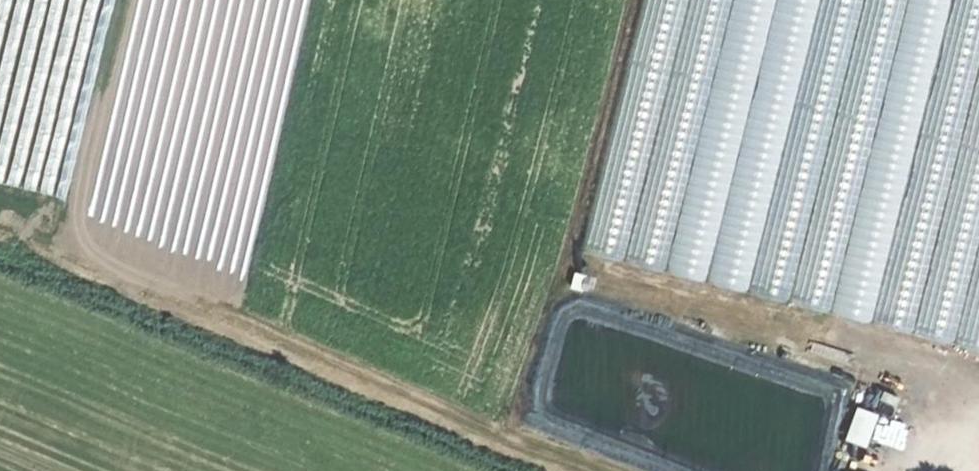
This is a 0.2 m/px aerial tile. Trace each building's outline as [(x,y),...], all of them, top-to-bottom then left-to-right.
[(578,251),(978,354),(978,0),(640,0),(578,251)] [(849,404),(838,436),(858,443),(870,412),(849,404)]
